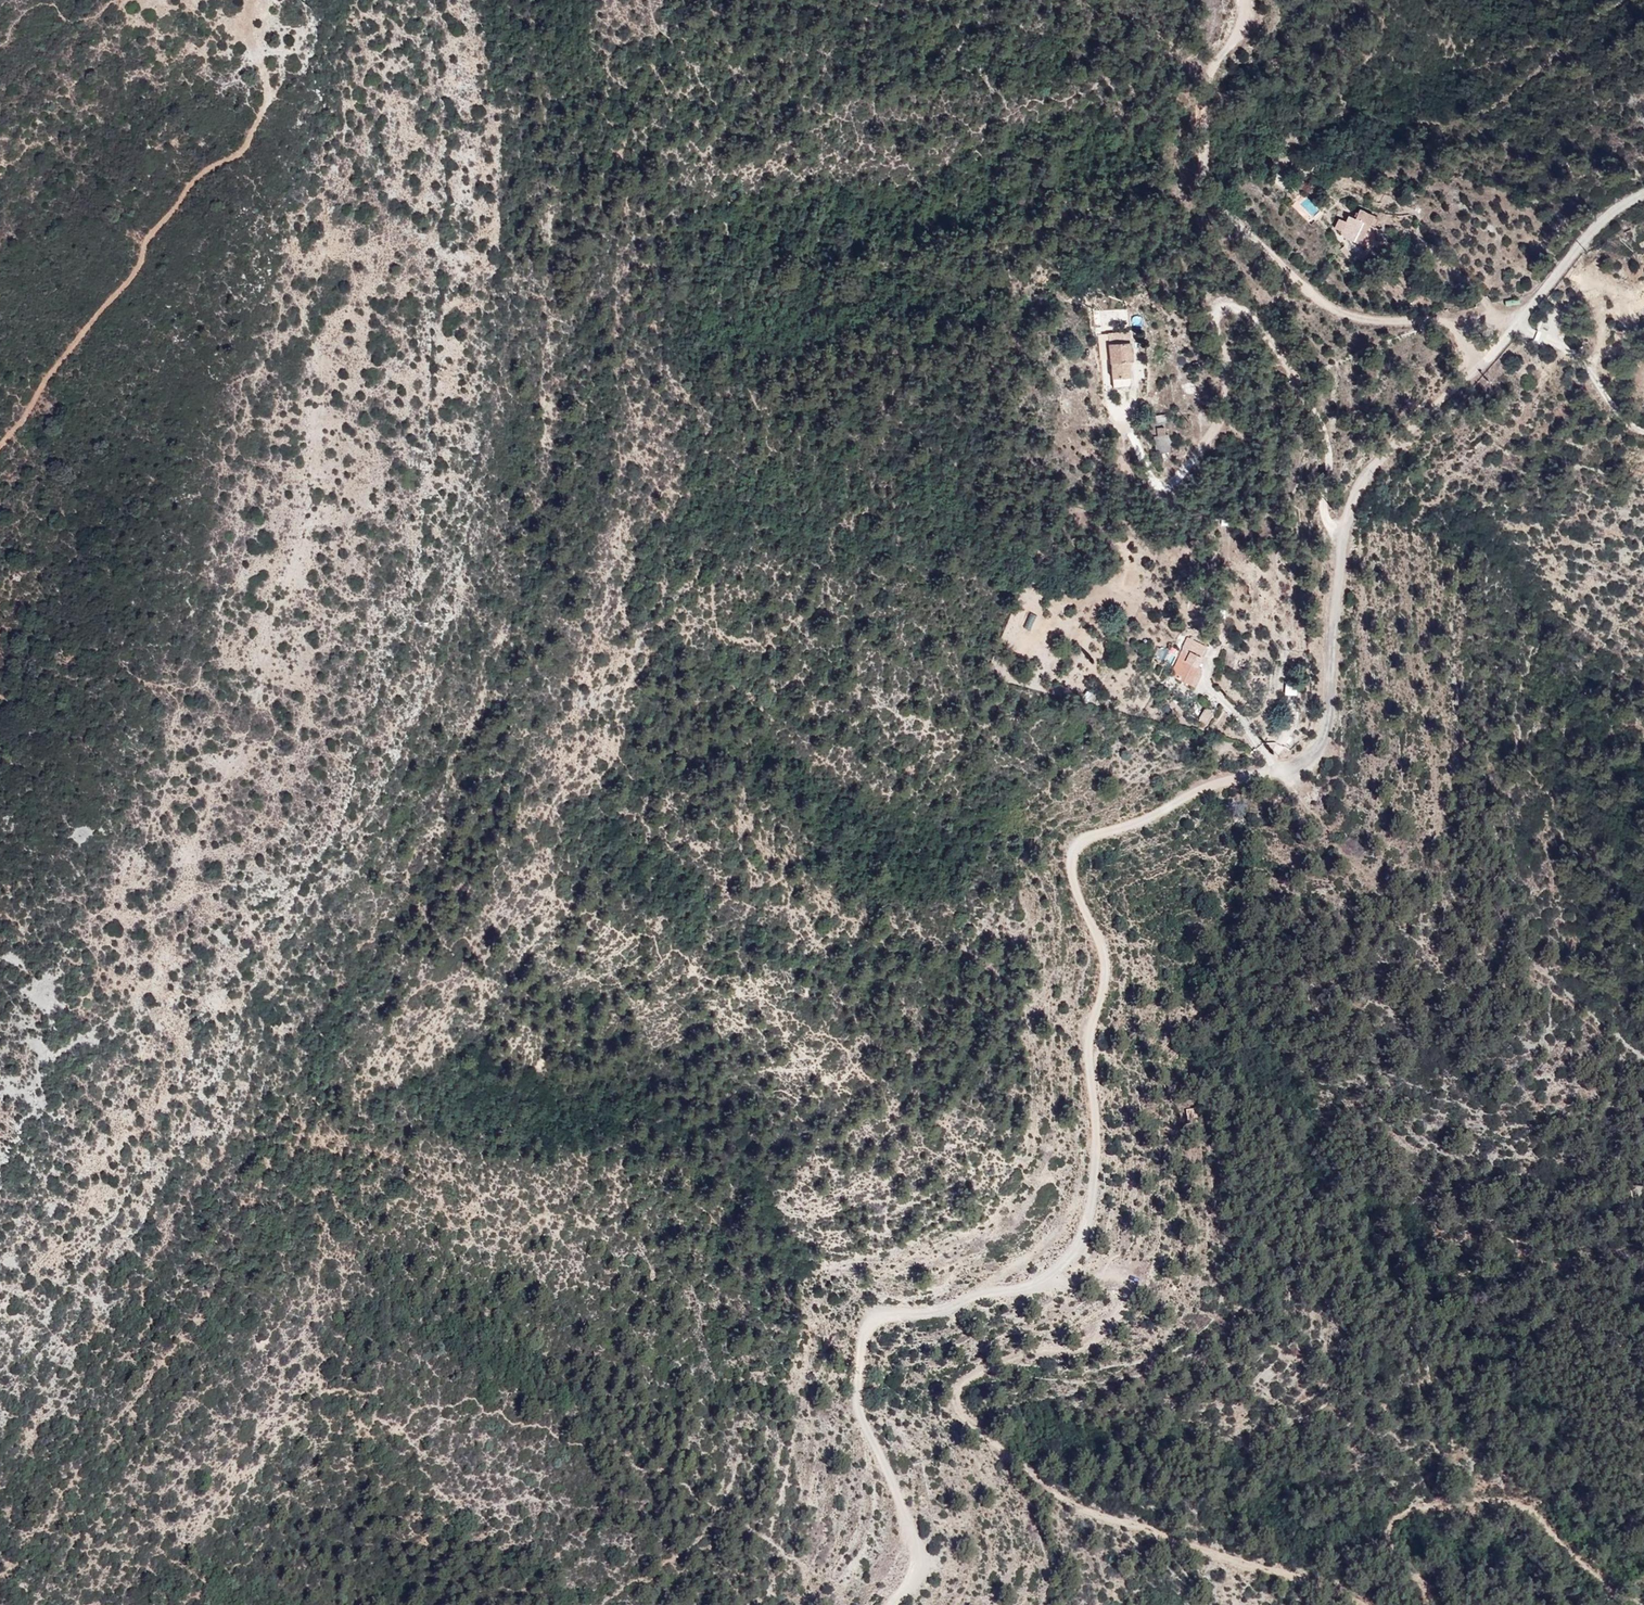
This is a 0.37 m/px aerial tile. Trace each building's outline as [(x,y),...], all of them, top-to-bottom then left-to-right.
[(973,80),(991,79),(991,66),(972,67),(973,80)] [(1358,245),(1359,243),(1372,212),(1356,205),(1352,214),(1348,212),(1338,236),(1358,245)] [(1632,230),(1623,235),(1629,242),(1636,238),(1632,230)] [(1095,368),(1098,368),(1117,367),(1116,348),(1094,350),(1095,368)] [(1117,367),(1098,368),(1099,380),(1117,378),(1117,367)] [(1165,681),(1176,688),(1187,670),(1176,663),(1165,681)]
